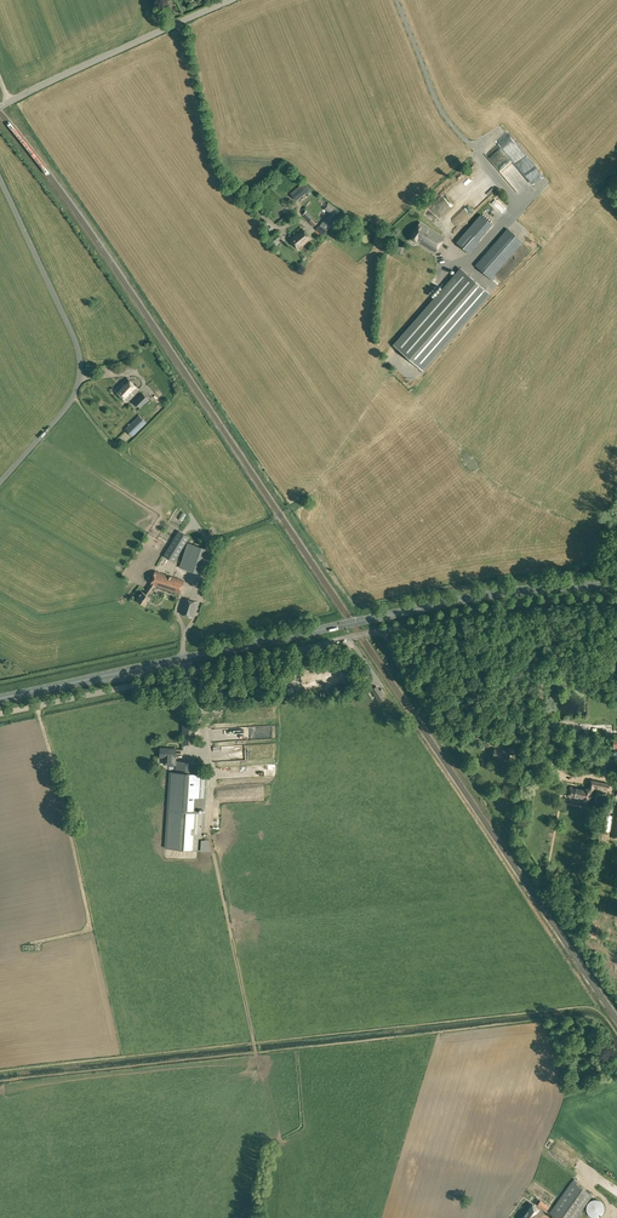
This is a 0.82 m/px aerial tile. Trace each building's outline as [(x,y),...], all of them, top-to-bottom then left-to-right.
[(508,139),(501,143),(504,147),(510,143),(508,139)] [(497,144),(487,152),(497,164),(507,156),(497,144)] [(523,162),(519,166),(525,170),(528,165),(523,162)] [(510,163),(502,172),(513,181),(520,173),(510,163)] [(533,182),(539,178),(530,166),(524,169),(533,182)] [(473,176),(480,185),(489,178),(482,169),(473,176)] [(466,181),(474,192),(481,186),(473,176),(466,181)] [(303,183),(292,194),(297,199),(308,189),(303,183)] [(323,208),(330,213),(319,227),(325,232),(341,211),(328,201),(323,208)] [(429,220),(442,215),(439,208),(427,213),(429,220)] [(318,221),(307,210),(303,214),(314,225),(318,221)] [(481,214),(456,242),(470,254),(481,241),(479,239),(492,224),(481,214)] [(416,241),(416,240),(435,252),(445,237),(420,222),(410,237),(416,241)] [(304,245),(303,245),(311,238),(302,228),(290,238),(299,249),(304,245)] [(475,265),(491,279),(492,280),(496,275),(495,274),(523,241),(507,228),(475,265)] [(281,238),(277,233),(268,240),(273,245),(281,238)] [(483,298),(456,272),(387,347),(414,372),(483,298)] [(127,377),(122,382),(122,383),(115,390),(127,402),(134,395),(133,395),(139,389),(127,377)] [(140,408),(149,399),(143,393),(134,402),(140,408)] [(156,399),(143,411),(150,419),(163,407),(156,399)] [(133,436),(147,422),(139,415),(125,429),(133,436)] [(182,512),(178,518),(183,521),(187,515),(182,512)] [(189,536),(178,529),(163,555),(174,561),(189,536)] [(206,548),(187,542),(179,567),(198,573),(206,548)] [(154,570),(150,585),(144,592),(142,591),(136,599),(145,605),(151,597),(148,595),(155,585),(180,593),(184,580),(154,570)] [(197,601),(185,598),(180,613),(192,617),(197,601)] [(385,698),(382,694),(384,693),(381,688),(379,690),(377,686),(372,689),(380,702),(385,698)] [(182,743),(193,743),(193,724),(182,723),(182,743)] [(583,750),(585,750),(591,750),(591,736),(585,736),(585,744),(583,744),(583,750)] [(176,748),(160,747),(160,756),(164,756),(163,764),(176,765),(175,772),(170,771),(165,847),(202,849),(204,812),(198,811),(198,806),(204,807),(206,773),(200,773),(201,762),(175,760),(176,748)] [(510,748),(509,752),(495,748),(493,756),(503,759),(503,760),(508,761),(510,754),(513,755),(514,749),(510,748)] [(570,786),(568,795),(583,798),(583,799),(590,801),(593,786),(597,787),(597,788),(602,789),(602,788),(608,789),(609,783),(591,780),(589,788),(584,787),(584,789),(570,786)] [(549,1187),(554,1190),(561,1178),(556,1175),(549,1187)] [(550,1213),(557,1217),(576,1217),(592,1195),(572,1181),(550,1213)] [(604,1209),(604,1208),(603,1206),(603,1205),(602,1204),(601,1202),(600,1201),(598,1200),(596,1200),(595,1200),(593,1200),(591,1200),(590,1201),(589,1202),(588,1204),(587,1205),(587,1207),(586,1209),(587,1210),(587,1211),(588,1213),(589,1214),(590,1215),(592,1216),(593,1217),(595,1217),(597,1217),(598,1216),(600,1215),(601,1214),(602,1213),(603,1211),(604,1209)] [(543,1214),(544,1212),(533,1204),(523,1217),(549,1217),(543,1214)]
